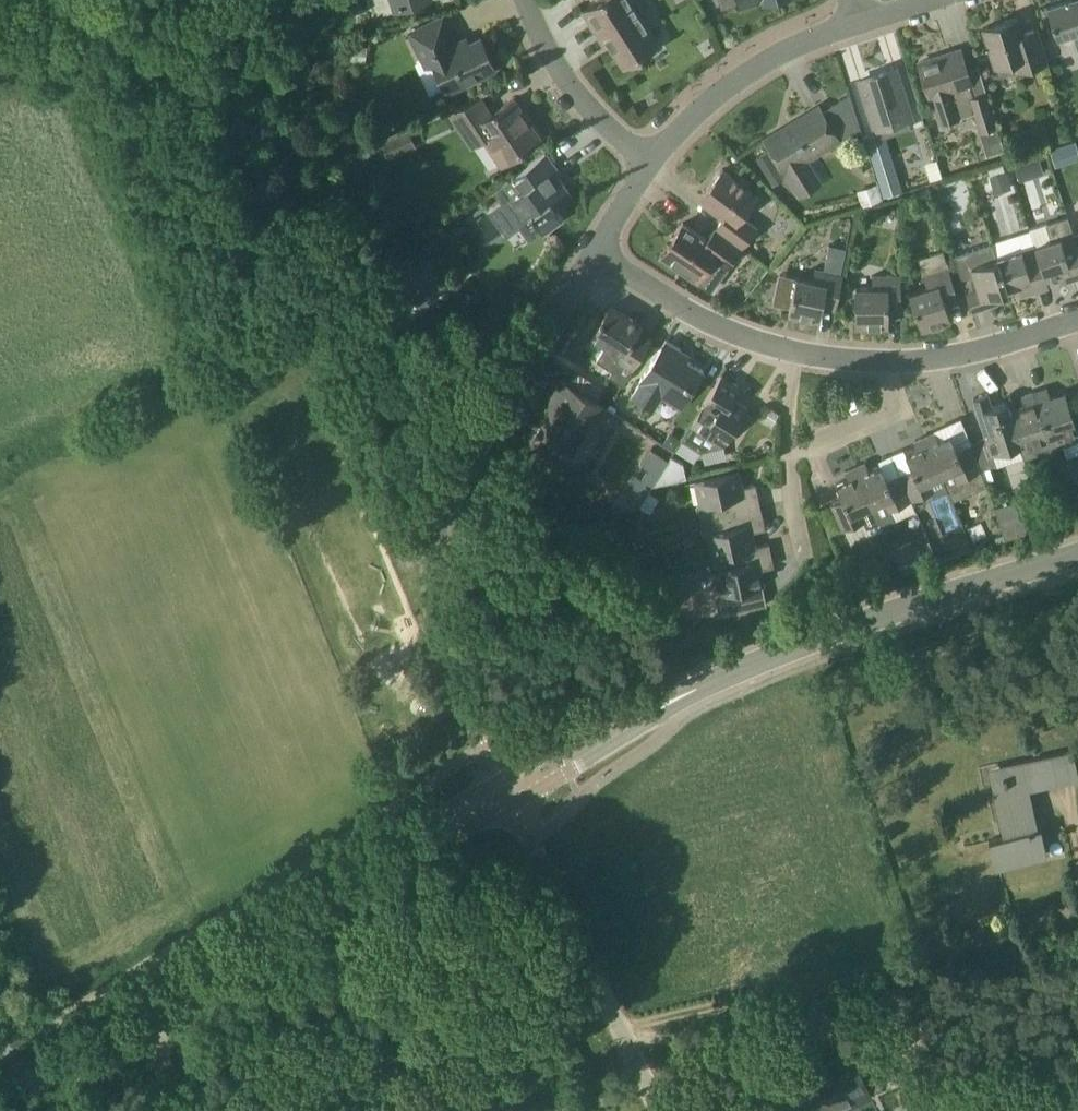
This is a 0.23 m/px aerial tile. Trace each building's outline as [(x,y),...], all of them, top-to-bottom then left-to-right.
[(396,8),(421,0),(393,0),(396,8)] [(584,10),(598,32),(601,30),(624,65),(658,44),(630,0),(599,0),(584,10)] [(1075,5),(1073,0),(1069,0),(1047,7),(1058,38),(1074,33),(1077,47),(1077,3),(1075,5)] [(481,38),(457,48),(443,17),(411,31),(423,57),(415,62),(429,94),(446,86),(448,91),(495,69),(481,38)] [(1038,29),(1022,34),(1017,17),(983,27),(995,65),(996,64),(999,75),(1048,60),(1047,58),(1041,37),(1038,29)] [(368,45),(352,44),(351,60),(366,62),(368,45)] [(960,49),(920,62),(931,96),(932,95),(940,123),(974,113),(979,130),(997,124),(987,93),(979,66),(967,70),(960,49)] [(895,70),(862,80),(876,126),(909,115),(895,70)] [(514,98),(491,114),(480,97),(449,111),(473,146),(483,139),(500,165),(540,138),(514,98)] [(800,159),(837,136),(819,105),(765,138),(796,188),(811,179),(800,159)] [(409,129),(382,140),(390,157),(417,145),(409,129)] [(888,147),(871,152),(885,195),(902,190),(888,147)] [(1065,150),(1053,154),(1058,169),(1069,165),(1065,150)] [(767,151),(757,158),(774,185),(784,178),(767,151)] [(555,184),(559,181),(554,174),(558,171),(546,153),(494,190),(504,203),(495,210),(510,229),(518,223),(529,239),(543,230),(563,216),(556,206),(566,199),(555,184)] [(1039,161),(1017,168),(1021,183),(1044,176),(1039,161)] [(717,228),(740,245),(741,246),(757,225),(742,214),(757,194),(723,168),(700,198),(725,217),(717,228)] [(1007,171),(990,176),(995,193),(1012,188),(1007,171)] [(876,185),(858,191),(863,205),(880,199),(876,185)] [(1038,254),(1038,253),(1046,277),(1047,277),(1057,274),(1060,282),(1074,278),(1072,272),(1077,271),(1077,245),(1077,241),(1069,216),(1046,223),(1051,240),(1035,245),(1038,254)] [(740,245),(717,228),(708,238),(683,222),(673,238),(678,241),(666,260),(682,271),(684,267),(700,277),(713,257),(725,266),(740,245)] [(972,310),(999,302),(996,293),(1007,289),(997,257),(993,242),(954,255),(972,310)] [(949,267),(943,249),(918,258),(924,275),(928,286),(909,292),(921,328),(951,319),(945,299),(958,294),(949,267)] [(1049,286),(1047,277),(1046,277),(1038,253),(1038,254),(1025,258),(1022,249),(997,257),(1007,289),(1018,286),(1021,295),(1049,286)] [(843,274),(816,268),(813,279),(797,276),(789,313),(819,319),(824,300),(837,302),(843,274)] [(901,275),(873,275),(873,287),(856,287),(856,325),(887,325),(887,304),(901,304),(901,275)] [(652,338),(639,330),(642,325),(611,305),(592,335),(606,344),(597,359),(613,370),(609,375),(623,384),(652,338)] [(704,370),(678,354),(681,349),(666,339),(640,381),(641,382),(633,396),(654,409),(662,395),(681,407),(704,370)] [(748,407),(735,398),(740,389),(739,385),(722,374),(675,449),(693,461),(699,450),(701,451),(724,445),(725,445),(748,407)] [(590,420),(597,425),(607,409),(593,399),(563,381),(553,398),(559,401),(541,431),(571,449),(590,420)] [(593,382),(585,394),(597,401),(605,390),(593,382)] [(1053,448),(1064,444),(1068,457),(1077,453),(1077,430),(1066,392),(1051,397),(1047,387),(1034,391),(1053,448)] [(1025,457),(1053,448),(1034,391),(1021,396),(1024,405),(1010,410),(1021,444),(1025,457)] [(1010,410),(1007,400),(992,405),(988,393),(974,397),(987,437),(970,443),(981,469),(997,464),(993,453),(1021,444),(1010,410)] [(769,408),(762,419),(772,426),(779,415),(769,408)] [(981,469),(970,443),(957,448),(950,433),(938,438),(935,431),(925,436),(942,474),(952,495),(985,479),(981,469)] [(679,440),(670,435),(664,444),(673,449),(679,440)] [(912,500),(934,490),(929,479),(942,474),(925,436),(915,440),(918,447),(906,452),(913,468),(900,474),(912,500)] [(642,464),(649,468),(659,474),(669,458),(665,455),(652,447),(652,448),(642,464)] [(684,462),(672,455),(653,484),(687,476),(684,462)] [(855,466),(882,526),(917,510),(912,500),(900,474),(888,479),(881,464),(869,469),(866,462),(855,466)] [(855,466),(845,471),(849,478),(836,483),(843,499),(831,504),(843,530),(845,529),(852,543),(883,530),(882,526),(855,466)] [(757,487),(753,484),(743,486),(739,471),(695,480),(700,503),(697,504),(700,519),(761,506),(757,487)] [(1074,511),(1077,510),(1077,492),(1069,494),(1074,511)] [(756,546),(753,531),(763,529),(766,525),(761,506),(700,519),(704,534),(707,534),(712,555),(712,556),(756,546)] [(980,522),(968,528),(973,541),(986,536),(980,522)] [(909,540),(892,547),(900,567),(917,559),(909,540)] [(718,582),(713,586),(720,614),(767,604),(763,585),(764,584),(761,569),(771,566),(774,562),(769,543),(756,546),(712,556),(712,555),(708,556),(712,572),(715,571),(718,582)] [(651,550),(633,562),(639,572),(658,561),(651,550)] [(889,557),(873,563),(878,576),(894,570),(889,557)] [(648,575),(619,581),(622,596),(651,590),(648,575)] [(1008,835),(993,838),(998,864),(1045,854),(1040,829),(1036,828),(1028,788),(1077,777),(1077,776),(1073,750),(1007,764),(1010,776),(1007,777),(1006,775),(1002,776),(1004,783),(997,784),(1008,835)] [(785,1084),(797,1110),(819,1110),(822,1110),(831,1110),(837,1108),(870,1093),(852,1052),(817,1068),(819,1071),(806,1077),(805,1075),(785,1084)]
